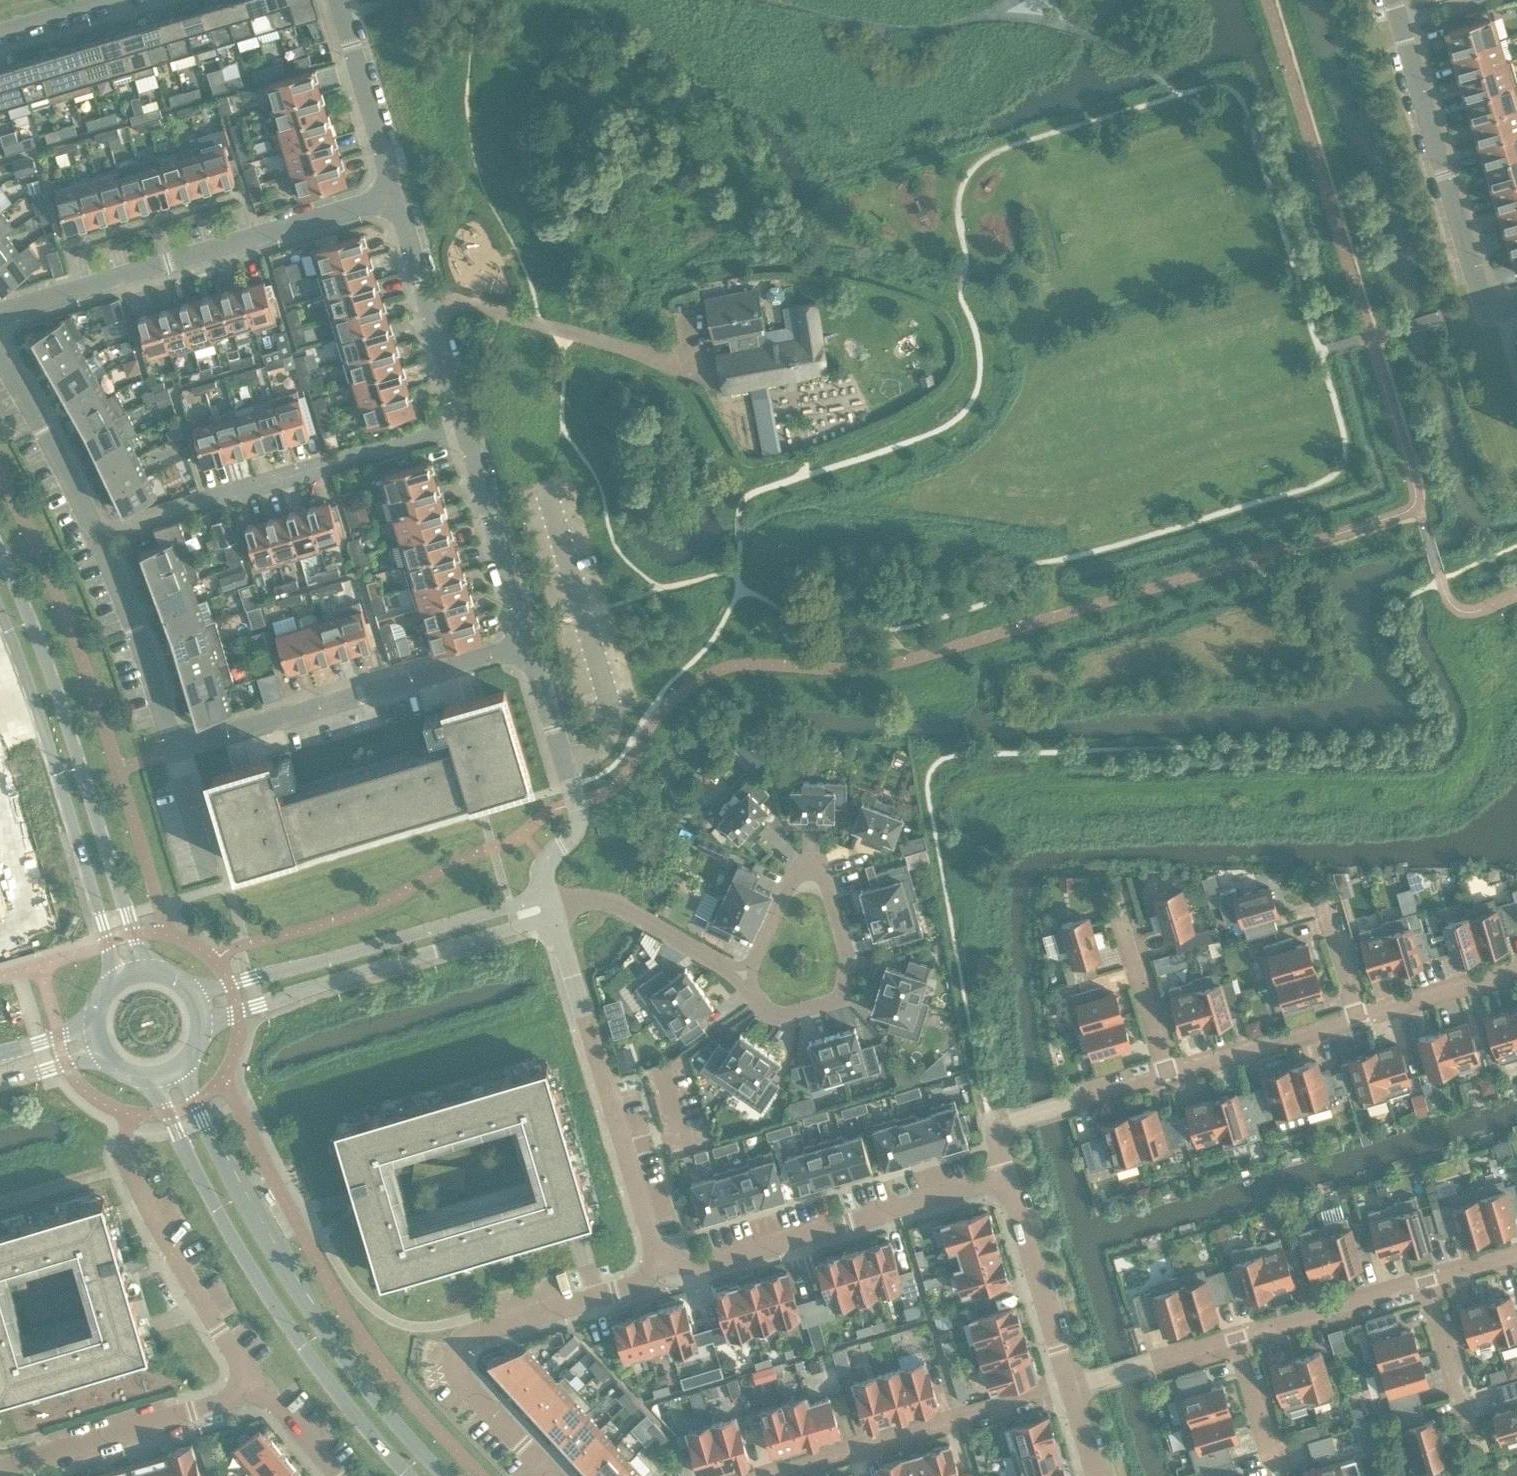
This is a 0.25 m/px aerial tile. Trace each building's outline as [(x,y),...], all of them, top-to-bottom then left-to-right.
[(225,0),(224,0),(204,6),(215,43),(236,37),(225,0)] [(236,37),(256,31),(247,0),(225,0),(236,37)] [(270,0),(247,0),(256,31),(277,25),(270,0)] [(277,25),(298,18),(293,0),(270,0),(277,25)] [(298,18),(306,16),(317,41),(328,38),(316,0),(293,0),(298,18)] [(183,12),(194,49),(215,43),(204,6),(183,12)] [(1466,14),(1469,23),(1447,29),(1454,52),(1497,39),(1488,8),(1466,14)] [(194,49),(183,12),(162,18),(173,56),(194,49)] [(142,24),(153,62),(173,56),(162,18),(142,24)] [(153,62),(142,24),(121,31),(132,68),(135,77),(155,71),(153,62)] [(121,31),(100,37),(111,74),(114,83),(135,77),(132,68),(121,31)] [(111,74),(100,37),(80,43),(91,80),(111,74)] [(1510,58),(1503,60),(1497,39),(1454,52),(1461,74),(1511,59),(1510,58)] [(93,89),(91,80),(80,43),(59,49),(73,96),(93,89)] [(73,96),(59,49),(38,55),(52,102),(73,96)] [(309,54),(294,59),(297,69),(312,64),(309,54)] [(28,99),(31,108),(52,102),(38,55),(17,61),(28,99)] [(1461,74),(1467,96),(1516,81),(1516,80),(1511,59),(1461,74)] [(17,61),(0,66),(0,78),(8,105),(28,99),(17,61)] [(285,72),(282,62),(267,67),(270,76),(285,72)] [(253,71),(256,80),(270,76),(267,67),(253,71)] [(312,70),(269,83),(276,106),(319,93),(312,70)] [(243,84),(241,75),(226,79),(228,89),(243,84)] [(212,83),(214,93),(228,89),(226,79),(212,83)] [(1516,105),(1516,81),(1467,96),(1474,118),(1516,105)] [(201,97),(199,87),(184,91),(187,101),(201,97)] [(169,96),(172,105),(187,101),(184,91),(169,96)] [(319,93),(276,106),(282,128),(325,115),(319,93)] [(217,98),(221,114),(233,111),(228,95),(217,98)] [(203,111),(201,103),(189,106),(192,114),(203,111)] [(1474,118),(1480,140),(1516,129),(1516,105),(1474,118)] [(178,110),(180,117),(192,114),(189,106),(178,110)] [(162,116),(159,107),(145,111),(147,120),(148,120),(162,116)] [(119,121),(116,111),(101,116),(104,125),(119,121)] [(130,116),(133,125),(147,120),(145,111),(130,116)] [(282,151),(332,137),(325,115),(282,128),(288,148),(281,150),(282,151)] [(86,120),(89,130),(104,125),(101,116),(86,120)] [(160,117),(162,116),(148,120),(151,128),(162,125),(160,117)] [(148,120),(147,120),(133,125),(137,124),(140,132),(151,128),(148,120)] [(242,122),(231,125),(236,141),(247,138),(242,122)] [(77,133),(74,124),(59,128),(62,138),(77,133)] [(120,135),(118,127),(106,131),(109,139),(120,135)] [(45,132),(48,142),(62,138),(59,128),(45,132)] [(1516,153),(1516,129),(1480,140),(1487,162),(1516,153)] [(95,134),(98,142),(109,139),(106,131),(95,134)] [(36,146),(33,136),(18,140),(21,150),(36,146)] [(332,137),(282,151),(288,173),(338,159),(332,137)] [(240,157),(252,154),(247,138),(236,141),(240,157)] [(79,148),(76,139),(65,143),(67,151),(79,148)] [(3,145),(6,154),(21,150),(18,140),(3,145)] [(54,146),(56,155),(67,151),(65,143),(54,146)] [(179,150),(192,193),(213,187),(200,143),(179,150)] [(203,150),(201,143),(200,143),(213,187),(235,180),(224,144),(203,150)] [(192,193),(179,150),(159,156),(172,199),(192,193)] [(1487,162),(1493,184),(1516,177),(1516,153),(1487,162)] [(140,169),(151,205),(172,199),(159,156),(158,156),(160,163),(140,169)] [(26,157),(22,158),(26,173),(34,170),(37,170),(34,160),(26,157)] [(295,197),(345,182),(338,159),(288,173),(295,197)] [(117,166),(117,168),(119,175),(130,211),(151,205),(140,169),(137,160),(117,166)] [(255,166),(244,169),(249,185),(260,182),(255,166)] [(97,174),(110,218),(130,211),(117,168),(97,174)] [(110,218),(97,174),(76,180),(89,224),(110,218)] [(1516,201),(1516,177),(1493,184),(1500,206),(1516,201)] [(30,193),(41,190),(38,179),(27,182),(30,193)] [(54,187),(67,230),(89,224),(76,180),(54,187)] [(253,201),(265,198),(260,182),(249,185),(253,201)] [(31,194),(37,214),(40,213),(48,211),(42,191),(31,194)] [(1500,206),(1506,227),(1516,224),(1516,201),(1500,206)] [(1,210),(0,211),(0,238),(6,234),(14,228),(1,210)] [(40,213),(43,223),(52,220),(49,211),(48,211),(40,213)] [(1516,248),(1516,224),(1506,227),(1513,249),(1516,248)] [(337,233),(316,240),(318,247),(311,249),(318,272),(325,270),(368,257),(361,234),(339,241),(337,233)] [(19,251),(6,234),(0,238),(0,265),(19,251)] [(46,252),(53,274),(64,271),(58,248),(46,252)] [(32,270),(19,251),(0,265),(0,287),(3,291),(32,270)] [(324,294),(374,279),(368,257),(325,270),(331,291),(324,293),(324,294)] [(285,265),(273,268),(278,284),(289,281),(285,265)] [(374,279),(324,294),(331,316),(381,301),(374,279)] [(264,280),(243,286),(253,323),(252,323),(254,330),(255,330),(277,323),(275,315),(281,314),(271,282),(266,284),(264,280)] [(283,300),(294,296),(289,281),(278,284),(283,300)] [(253,323),(243,286),(222,293),(233,329),(252,323),(253,323)] [(758,289),(706,299),(714,342),(730,339),(732,350),(717,353),(724,393),(784,382),(788,387),(792,386),(796,385),(798,378),(828,373),(816,302),(797,305),(802,338),(769,343),(758,289)] [(215,342),(213,335),(233,329),(222,293),(201,299),(214,342),(215,342)] [(180,305),(193,348),(214,342),(201,299),(180,305)] [(337,338),(387,323),(381,301),(331,316),(337,338)] [(160,311),(173,354),(193,348),(180,305),(160,311)] [(108,322),(121,319),(118,306),(105,309),(108,322)] [(298,309),(286,312),(291,328),(302,324),(298,309)] [(149,354),(169,348),(171,355),(173,354),(160,311),(138,317),(149,354)] [(64,319),(33,337),(44,357),(75,339),(64,319)] [(118,334),(126,332),(123,321),(114,324),(118,334)] [(387,323),(337,338),(344,360),(394,345),(387,323)] [(296,343),(307,340),(302,324),(291,328),(296,343)] [(44,357),(54,376),(86,358),(75,339),(44,357)] [(133,349),(130,339),(120,342),(123,352),(133,349)] [(350,381),(400,367),(394,345),(344,360),(350,381)] [(280,350),(263,355),(265,362),(282,357),(280,350)] [(254,362),(252,354),(241,357),(243,365),(254,362)] [(305,354),(294,357),(298,373),(310,370),(305,354)] [(230,360),(232,368),(243,365),(241,357),(230,360)] [(268,369),(284,364),(282,357),(265,362),(268,369)] [(54,376),(65,395),(96,377),(86,358),(54,376)] [(133,372),(139,370),(136,359),(124,362),(126,368),(133,372)] [(213,374),(211,367),(200,370),(202,377),(213,374)] [(259,375),(257,367),(245,371),(247,378),(259,375)] [(350,381),(357,403),(407,388),(400,367),(350,381)] [(188,373),(190,380),(202,377),(200,370),(188,373)] [(303,389),(314,385),(310,370),(298,373),(303,389)] [(234,374),(236,381),(247,378),(245,371),(234,374)] [(931,374),(921,377),(923,385),(934,382),(931,374)] [(96,377),(65,395),(76,413),(107,396),(96,377)] [(217,387),(215,380),(204,383),(206,390),(217,387)] [(163,381),(152,384),(153,389),(154,392),(165,388),(163,381)] [(193,386),(195,393),(206,390),(204,383),(193,386)] [(168,387),(165,388),(154,392),(156,399),(158,406),(172,401),(168,387)] [(392,418),(413,411),(407,388),(357,403),(357,404),(364,402),(372,431),(394,425),(392,418)] [(147,402),(156,399),(154,392),(153,389),(144,392),(147,402)] [(297,390),(276,396),(275,396),(288,440),(310,433),(297,390)] [(127,411),(116,391),(107,396),(76,413),(86,432),(118,416),(127,411)] [(254,402),(267,446),(288,440),(275,396),(254,402)] [(323,396),(312,399),(317,415),(328,412),(323,396)] [(237,415),(235,408),(234,409),(246,452),(267,446),(254,402),(253,403),(255,410),(237,415)] [(213,415),(226,458),(246,452),(234,409),(213,415)] [(127,411),(118,416),(86,432),(96,452),(128,437),(128,436),(137,432),(127,411)] [(322,431),(333,427),(328,412),(317,415),(322,431)] [(193,428),(204,465),(226,458),(213,415),(212,415),(214,422),(193,428)] [(180,425),(167,431),(171,440),(172,439),(183,436),(180,425)] [(183,436),(172,439),(175,449),(186,445),(183,436)] [(96,452),(105,472),(138,456),(128,437),(96,452)] [(105,472),(114,491),(147,475),(138,456),(105,472)] [(428,461),(385,473),(392,497),(435,484),(428,461)] [(182,478),(191,475),(188,463),(178,465),(182,478)] [(124,512),(157,496),(147,475),(114,491),(124,512)] [(391,519),(391,521),(441,506),(435,484),(392,497),(398,517),(391,519)] [(352,491),(340,495),(345,510),(357,507),(352,491)] [(335,518),(330,501),(308,507),(321,551),(322,550),(320,543),(341,537),(341,536),(346,534),(341,516),(335,518)] [(391,521),(398,542),(448,528),(441,506),(391,521)] [(287,513),(300,557),(321,551),(308,507),(287,513)] [(350,526),(361,523),(357,507),(345,510),(350,526)] [(267,519),(280,563),(300,557),(287,513),(267,519)] [(237,541),(228,517),(212,523),(216,536),(217,539),(220,547),(237,541)] [(245,526),(258,569),(280,563),(267,519),(245,526)] [(159,545),(141,552),(149,573),(183,561),(192,557),(179,521),(153,528),(159,545)] [(454,549),(448,528),(398,542),(404,564),(454,549)] [(372,550),(367,534),(349,540),(353,556),(372,550)] [(217,539),(216,536),(208,538),(212,550),(220,547),(217,539)] [(242,562),(236,542),(225,546),(231,566),(242,562)] [(404,564),(411,586),(461,571),(454,549),(404,564)] [(375,561),(372,550),(353,556),(357,567),(375,561)] [(200,577),(192,557),(183,561),(149,573),(157,594),(190,581),(200,577)] [(339,574),(337,567),(327,570),(329,578),(339,574)] [(244,569),(219,577),(223,590),(248,582),(244,569)] [(316,574),(318,581),(329,578),(327,570),(316,574)] [(411,586),(417,608),(467,593),(461,571),(411,586)] [(378,579),(366,582),(372,598),(383,594),(378,579)] [(298,587),(296,580),(285,582),(287,589),(298,587)] [(344,588),(341,580),(331,583),(333,591),(344,588)] [(190,581),(157,594),(164,614),(198,601),(190,581)] [(274,585),(276,592),(287,589),(285,582),(274,585)] [(246,609),(261,604),(254,583),(239,587),(246,609)] [(320,587),(322,594),(333,591),(331,583),(320,587)] [(302,600),(300,593),(289,596),(291,603),(302,600)] [(425,607),(431,628),(474,615),(467,593),(417,608),(418,609),(425,607)] [(377,614),(388,610),(383,594),(372,598),(377,614)] [(278,599),(280,606),(291,603),(289,596),(278,599)] [(172,634),(206,623),(215,620),(207,598),(198,601),(164,614),(172,634)] [(260,606),(247,610),(253,627),(266,623),(260,606)] [(373,645),(362,609),(340,615),(351,651),(373,645)] [(351,651),(340,615),(319,621),(330,658),(351,651)] [(431,628),(438,651),(481,638),(474,615),(431,628)] [(206,623),(172,634),(178,655),(222,642),(215,620),(206,623)] [(330,658),(319,621),(299,627),(310,664),(330,658)] [(391,622),(379,626),(384,642),(395,638),(391,622)] [(277,634),(288,670),(310,664),(299,627),(277,634)] [(263,630),(250,634),(256,654),(260,653),(270,650),(263,630)] [(389,657),(400,654),(395,638),(384,642),(389,657)] [(222,642),(178,655),(184,676),(228,663),(222,642)] [(270,650),(260,653),(263,663),(273,660),(270,650)] [(228,663),(184,676),(190,697),(225,686),(234,684),(228,663)] [(265,688),(268,700),(280,697),(276,685),(265,688)] [(208,719),(232,712),(225,686),(190,697),(196,717),(207,713),(208,719)] [(300,853),(473,801),(474,801),(472,795),(477,793),(478,793),(487,790),(492,789),(493,789),(531,777),(505,689),(484,695),(482,696),(474,698),(466,701),(464,701),(445,707),(443,702),(424,708),(425,713),(434,742),(300,782),(292,753),(290,748),(271,753),(272,758),(253,764),(251,764),(243,767),(234,769),(233,769),(212,776),(239,864),(277,853),(282,851),(292,849),(293,848),(298,847),(300,853)] [(727,812),(719,820),(739,839),(747,831),(751,835),(764,821),(761,817),(769,809),(761,801),(769,793),(752,776),(722,806),(727,812)] [(803,789),(792,789),(791,816),(803,817),(803,822),(822,822),(822,817),(834,817),(834,806),(846,807),(846,782),(804,781),(803,789)] [(863,802),(853,827),(864,831),(862,836),(881,843),(882,838),(893,842),(903,817),(892,813),(895,805),(876,798),(874,806),(863,802)] [(703,835),(698,846),(709,851),(713,840),(703,835)] [(924,835),(901,842),(904,853),(927,846),(924,835)] [(880,884),(861,890),(868,913),(917,898),(907,863),(877,872),(880,884)] [(720,894),(719,895),(762,914),(772,892),(754,884),(759,873),(739,864),(724,896),(720,894)] [(1074,889),(1074,876),(1061,876),(1061,889),(1074,889)] [(1340,893),(1341,897),(1350,895),(1347,884),(1338,887),(1340,893)] [(1277,929),(1272,913),(1277,911),(1269,886),(1238,895),(1236,888),(1217,893),(1226,922),(1242,917),(1244,921),(1242,922),(1248,938),(1277,929)] [(1403,915),(1383,921),(1397,969),(1421,962),(1420,959),(1431,955),(1424,930),(1418,911),(1412,890),(1411,887),(1396,891),(1403,915)] [(1178,950),(1184,949),(1220,938),(1216,925),(1188,934),(1187,929),(1193,928),(1181,888),(1155,896),(1160,913),(1152,915),(1156,929),(1164,926),(1167,935),(1173,933),(1178,950)] [(1515,900),(1512,890),(1511,888),(1504,890),(1508,902),(1515,900)] [(719,895),(704,928),(729,939),(734,928),(752,936),(762,914),(719,895)] [(917,898),(868,913),(875,936),(894,930),(898,942),(923,934),(913,900),(918,899),(917,898)] [(1493,900),(1467,907),(1481,952),(1507,945),(1503,933),(1516,929),(1516,907),(1515,900),(1508,902),(1495,906),(1493,900)] [(1451,949),(1454,960),(1481,952),(1467,907),(1466,907),(1469,916),(1448,923),(1447,919),(1445,915),(1441,913),(1437,911),(1433,912),(1424,914),(1429,929),(1424,930),(1431,955),(1432,955),(1432,954),(1451,949)] [(1062,923),(1064,930),(1056,932),(1060,949),(1069,946),(1074,962),(1079,960),(1081,965),(1066,970),(1069,982),(1097,974),(1093,962),(1089,963),(1088,958),(1100,955),(1097,946),(1105,943),(1101,930),(1093,932),(1088,916),(1062,923)] [(1382,923),(1359,930),(1373,976),(1397,969),(1383,921),(1382,921),(1382,923)] [(1266,955),(1259,957),(1267,982),(1274,980),(1314,968),(1307,942),(1296,945),(1293,936),(1269,943),(1263,945),(1266,955)] [(1184,949),(1178,950),(1169,953),(1172,963),(1187,958),(1184,949)] [(887,965),(880,988),(929,1003),(920,1000),(931,966),(909,959),(906,971),(887,965)] [(662,969),(636,987),(657,1017),(700,987),(686,967),(670,979),(662,969)] [(1274,980),(1267,982),(1275,1008),(1281,1006),(1287,1026),(1293,1024),(1316,1017),(1311,998),(1322,995),(1314,968),(1274,980)] [(1220,983),(1217,970),(1193,977),(1207,1025),(1231,1018),(1230,1015),(1242,1011),(1236,991),(1232,979),(1220,983)] [(1170,986),(1183,1032),(1207,1025),(1193,977),(1192,978),(1193,979),(1170,986)] [(1237,978),(1232,979),(1236,991),(1240,990),(1237,978)] [(1076,1003),(1069,1005),(1077,1030),(1122,1017),(1115,991),(1103,994),(1100,985),(1073,993),(1076,1003)] [(700,987),(657,1017),(671,1036),(679,1031),(686,1041),(704,1028),(697,1018),(714,1006),(700,987)] [(929,1003),(880,988),(873,1011),(892,1017),(888,1029),(918,1038),(929,1003)] [(1238,991),(1241,999),(1251,996),(1248,988),(1238,991)] [(619,1002),(605,1006),(614,1037),(628,1033),(619,1002)] [(1510,1010),(1486,1017),(1491,1032),(1481,1035),(1485,1050),(1495,1047),(1500,1063),(1516,1058),(1516,1033),(1510,1010)] [(1124,1066),(1119,1047),(1130,1043),(1122,1017),(1077,1030),(1077,1031),(1086,1029),(1093,1052),(1091,1053),(1097,1074),(1124,1066)] [(1478,1059),(1467,1023),(1443,1030),(1454,1066),(1478,1059)] [(855,1028),(832,1034),(846,1079),(881,1069),(873,1043),(861,1047),(855,1028)] [(1443,1030),(1419,1037),(1430,1074),(1454,1066),(1443,1030)] [(719,1042),(701,1068),(731,1089),(761,1047),(741,1033),(730,1050),(719,1042)] [(832,1034),(810,1041),(815,1060),(803,1064),(811,1090),(846,1079),(832,1034)] [(1389,1096),(1412,1090),(1398,1044),(1374,1051),(1388,1099),(1389,1098),(1389,1096)] [(761,1047),(731,1089),(761,1110),(779,1084),(769,1077),(780,1060),(761,1047)] [(1351,1062),(1340,1065),(1347,1089),(1358,1085),(1364,1106),(1388,1099),(1374,1051),(1350,1058),(1351,1062)] [(635,1059),(622,1063),(624,1070),(637,1066),(635,1059)] [(1320,1071),(1316,1059),(1290,1067),(1304,1112),(1329,1105),(1328,1099),(1337,1096),(1329,1068),(1320,1071)] [(337,1123),(382,1276),(593,1214),(548,1061),(337,1123)] [(929,1066),(919,1074),(924,1079),(932,1077),(929,1066)] [(1276,1114),(1278,1120),(1304,1112),(1290,1067),(1264,1075),(1267,1086),(1248,1092),(1250,1100),(1255,1117),(1256,1120),(1276,1114)] [(967,1071),(955,1075),(958,1083),(970,1080),(967,1071)] [(1483,1092),(1496,1089),(1492,1076),(1484,1079),(1481,1084),(1483,1092)] [(919,1086),(907,1089),(909,1098),(922,1094),(919,1086)] [(907,1089),(895,1093),(897,1101),(909,1098),(907,1089)] [(1211,1099),(1222,1135),(1225,1147),(1249,1140),(1243,1121),(1255,1117),(1248,1092),(1236,1096),(1235,1092),(1211,1099)] [(1429,1108),(1441,1104),(1439,1097),(1432,1094),(1425,1096),(1429,1108)] [(1428,1108),(1425,1097),(1417,1099),(1414,1104),(1417,1112),(1428,1108)] [(955,1099),(934,1105),(947,1148),(968,1142),(964,1129),(968,1128),(964,1115),(960,1116),(955,1099)] [(1199,1142),(1222,1135),(1211,1099),(1187,1106),(1199,1142)] [(866,1102),(853,1105),(856,1114),(868,1110),(866,1102)] [(853,1105),(841,1109),(844,1117),(856,1114),(853,1105)] [(915,1113),(914,1113),(926,1152),(943,1147),(944,1149),(947,1148),(934,1105),(931,1106),(933,1112),(916,1117),(915,1113)] [(1159,1119),(1155,1107),(1129,1115),(1143,1161),(1169,1153),(1167,1146),(1187,1140),(1181,1121),(1179,1113),(1159,1119)] [(827,1108),(815,1112),(817,1119),(829,1116),(827,1108)] [(815,1112),(802,1115),(805,1123),(817,1119),(815,1112)] [(896,1116),(893,1117),(906,1160),(909,1159),(908,1157),(926,1152),(914,1113),(896,1118),(896,1116)] [(1115,1162),(1117,1168),(1143,1161),(1129,1115),(1103,1123),(1106,1134),(1082,1141),(1091,1169),(1115,1162)] [(893,1117),(872,1123),(885,1166),(906,1160),(893,1117)] [(1196,1150),(1187,1120),(1181,1121),(1187,1140),(1190,1152),(1196,1150)] [(790,1124),(778,1127),(781,1136),(793,1132),(790,1124)] [(778,1127),(766,1131),(769,1140),(781,1136),(778,1127)] [(842,1134),(853,1174),(872,1168),(862,1133),(844,1139),(842,1134)] [(842,1134),(823,1140),(835,1179),(853,1174),(842,1134)] [(737,1140),(725,1143),(727,1152),(739,1148),(737,1140)] [(823,1140),(804,1146),(805,1150),(816,1185),(835,1179),(823,1140)] [(725,1143),(713,1147),(715,1156),(727,1152),(725,1143)] [(707,1149),(694,1153),(697,1161),(709,1157),(707,1149)] [(771,1150),(751,1156),(765,1202),(785,1196),(771,1150)] [(805,1150),(787,1156),(797,1190),(816,1185),(805,1150)] [(749,1162),(732,1167),(743,1206),(761,1201),(761,1203),(765,1202),(751,1156),(748,1157),(749,1162)] [(713,1175),(712,1176),(723,1214),(727,1213),(726,1211),(743,1206),(732,1167),(713,1173),(713,1175)] [(712,1176),(691,1182),(695,1195),(691,1196),(695,1209),(699,1207),(703,1220),(723,1214),(712,1176)] [(1504,1187),(1502,1180),(1476,1188),(1490,1234),(1516,1226),(1513,1214),(1516,1213),(1516,1196),(1513,1184),(1504,1187)] [(1387,1185),(1377,1188),(1379,1195),(1389,1192),(1387,1185)] [(1460,1230),(1464,1241),(1490,1234),(1476,1188),(1451,1195),(1452,1202),(1432,1208),(1434,1212),(1438,1228),(1441,1236),(1460,1230)] [(6,1391),(16,1388),(26,1386),(35,1383),(45,1380),(54,1377),(64,1374),(74,1371),(83,1368),(93,1366),(102,1363),(112,1360),(122,1357),(131,1354),(141,1351),(142,1351),(150,1349),(150,1348),(147,1336),(142,1320),(113,1223),(109,1208),(105,1195),(97,1197),(76,1204),(67,1206),(57,1209),(56,1209),(47,1212),(37,1215),(28,1218),(18,1221),(9,1224),(0,1226),(0,1264),(9,1261),(19,1258),(29,1255),(38,1252),(48,1250),(57,1247),(67,1244),(72,1242),(81,1240),(81,1241),(78,1242),(97,1308),(100,1307),(101,1310),(106,1324),(100,1326),(93,1328),(92,1328),(82,1331),(73,1334),(63,1337),(54,1340),(44,1342),(34,1345),(21,1349),(17,1336),(14,1326),(11,1316),(9,1307),(6,1297),(3,1288),(0,1278),(0,1393),(6,1391)] [(1406,1250),(1430,1243),(1426,1231),(1422,1216),(1416,1195),(1392,1202),(1406,1250)] [(1315,1197),(1303,1200),(1308,1215),(1319,1211),(1315,1197)] [(1368,1211),(1382,1257),(1406,1250),(1392,1202),(1391,1202),(1391,1204),(1368,1211)] [(1340,1203),(1321,1209),(1325,1222),(1323,1223),(1337,1271),(1361,1263),(1346,1215),(1344,1216),(1340,1203)] [(988,1211),(944,1224),(950,1247),(995,1234),(991,1222),(993,1221),(990,1213),(988,1214),(988,1211)] [(1434,1212),(1422,1216),(1426,1231),(1438,1228),(1434,1212)] [(1322,1225),(1299,1232),(1313,1278),(1337,1271),(1323,1223),(1322,1223),(1322,1225)] [(1217,1238),(1226,1236),(1223,1224),(1213,1227),(1217,1238)] [(957,1268),(957,1270),(1001,1256),(995,1234),(950,1247),(951,1249),(959,1247),(964,1266),(957,1268)] [(1280,1237),(1257,1244),(1256,1242),(1270,1290),(1294,1283),(1280,1237)] [(889,1240),(866,1247),(879,1291),(903,1284),(906,1296),(919,1292),(912,1268),(899,1272),(889,1240)] [(1237,1267),(1225,1271),(1233,1297),(1245,1294),(1246,1297),(1270,1290),(1256,1242),(1232,1249),(1237,1267)] [(856,1298),(879,1291),(866,1247),(843,1254),(856,1298)] [(925,1255),(923,1248),(915,1250),(917,1257),(925,1255)] [(813,1298),(819,1321),(835,1317),(832,1305),(856,1298),(843,1254),(835,1256),(835,1255),(827,1257),(827,1259),(819,1261),(828,1293),(813,1298)] [(917,1257),(920,1266),(927,1263),(925,1255),(917,1257)] [(957,1270),(964,1293),(1008,1280),(1001,1256),(957,1270)] [(1205,1275),(1203,1269),(1177,1277),(1191,1323),(1217,1315),(1213,1303),(1233,1297),(1225,1271),(1225,1269),(1205,1275)] [(804,1326),(819,1321),(813,1298),(797,1303),(787,1270),(763,1278),(777,1322),(800,1315),(804,1326)] [(926,1286),(933,1284),(931,1276),(923,1279),(926,1286)] [(1161,1318),(1164,1330),(1191,1323),(1177,1277),(1151,1285),(1153,1291),(1133,1297),(1141,1324),(1161,1318)] [(754,1328),(777,1322),(763,1278),(740,1284),(754,1328)] [(717,1291),(730,1335),(754,1328),(740,1284),(739,1285),(738,1283),(730,1285),(731,1287),(717,1291)] [(1486,1301),(1497,1338),(1500,1349),(1516,1344),(1516,1315),(1510,1294),(1486,1301)] [(674,1352),(697,1345),(684,1301),(661,1308),(674,1352)] [(1486,1301),(1462,1308),(1473,1345),(1497,1338),(1486,1301)] [(1023,1330),(1016,1306),(972,1319),(979,1343),(1023,1330)] [(672,1353),(674,1352),(661,1308),(639,1315),(650,1351),(670,1345),(672,1353)] [(1372,1340),(1366,1342),(1374,1368),(1420,1355),(1412,1328),(1400,1332),(1394,1312),(1366,1320),(1372,1340)] [(616,1321),(626,1358),(650,1351),(639,1315),(616,1321)] [(866,1334),(874,1331),(872,1324),(864,1326),(866,1334)] [(864,1326),(856,1328),(859,1336),(866,1334),(864,1326)] [(891,1333),(893,1340),(901,1338),(899,1330),(891,1333)] [(1030,1353),(1023,1330),(979,1343),(986,1366),(1030,1353)] [(573,1348),(580,1341),(574,1334),(567,1341),(573,1348)] [(870,1347),(878,1345),(876,1337),(868,1339),(870,1347)] [(868,1339),(860,1342),(863,1349),(870,1347),(868,1339)] [(945,1352),(957,1349),(954,1340),(943,1343),(945,1352)] [(559,1348),(565,1355),(573,1348),(567,1341),(559,1348)] [(526,1347),(488,1358),(488,1359),(515,1388),(542,1364),(526,1347)] [(795,1355),(792,1347),(785,1350),(787,1357),(795,1355)] [(852,1370),(846,1347),(833,1350),(840,1373),(852,1370)] [(962,1373),(955,1350),(945,1353),(952,1376),(962,1373)] [(1310,1406),(1334,1399),(1320,1351),(1296,1358),(1310,1406)] [(1034,1360),(1032,1360),(1030,1353),(986,1366),(993,1390),(1037,1377),(1034,1368),(1036,1368),(1034,1360)] [(1416,1384),(1427,1381),(1420,1355),(1374,1368),(1381,1394),(1388,1392),(1394,1412),(1421,1404),(1416,1384)] [(773,1364),(770,1357),(763,1359),(765,1367),(772,1365),(773,1364)] [(596,1358),(589,1365),(597,1373),(604,1366),(596,1358)] [(819,1358),(809,1361),(812,1373),(823,1370),(819,1358)] [(1309,1404),(1309,1406),(1310,1406),(1296,1358),(1272,1365),(1286,1411),(1309,1404)] [(763,1359),(755,1361),(757,1369),(765,1367),(763,1359)] [(795,1361),(798,1369),(805,1366),(803,1359),(795,1361)] [(914,1411),(938,1404),(925,1360),(901,1367),(914,1411)] [(784,1370),(782,1365),(781,1362),(772,1365),(774,1372),(784,1370)] [(1506,1367),(1510,1377),(1516,1375),(1516,1363),(1506,1367)] [(556,1380),(542,1364),(515,1388),(530,1404),(556,1380)] [(756,1382),(775,1377),(774,1372),(772,1365),(765,1367),(757,1369),(752,1370),(756,1382)] [(603,1380),(610,1374),(604,1366),(597,1373),(603,1380)] [(907,1413),(914,1411),(901,1367),(878,1374),(891,1418),(899,1416),(899,1418),(907,1415),(907,1413)] [(1508,1377),(1505,1367),(1498,1369),(1496,1374),(1497,1380),(1508,1377)] [(1190,1422),(1230,1411),(1222,1384),(1210,1388),(1204,1368),(1177,1376),(1183,1396),(1176,1398),(1184,1424),(1190,1422)] [(556,1380),(530,1404),(544,1420),(578,1389),(564,1373),(556,1380)] [(952,1376),(959,1399),(969,1396),(962,1373),(952,1376)] [(854,1381),(867,1425),(891,1418),(878,1374),(854,1381)] [(694,1375),(681,1379),(684,1388),(697,1384),(694,1375)] [(737,1378),(728,1381),(732,1396),(742,1394),(737,1378)] [(1503,1401),(1509,1399),(1512,1408),(1495,1413),(1502,1438),(1516,1434),(1516,1380),(1499,1385),(1503,1401)] [(650,1384),(653,1395),(663,1392),(659,1381),(650,1384)] [(578,1389),(544,1420),(559,1436),(585,1412),(593,1405),(578,1389)] [(701,1389),(694,1391),(689,1392),(696,1416),(708,1412),(701,1389)] [(626,1390),(619,1397),(626,1404),(632,1398),(626,1390)] [(809,1403),(806,1395),(805,1396),(818,1440),(840,1433),(829,1397),(809,1403)] [(796,1446),(818,1440),(805,1396),(783,1402),(796,1446)] [(632,1412),(639,1406),(632,1398),(626,1404),(632,1412)] [(789,1450),(797,1448),(796,1446),(783,1402),(761,1409),(774,1453),(788,1449),(789,1450)] [(1423,1422),(1421,1417),(1425,1416),(1421,1404),(1394,1412),(1397,1424),(1412,1420),(1414,1425),(1408,1427),(1420,1466),(1446,1458),(1441,1441),(1449,1439),(1445,1425),(1437,1427),(1434,1419),(1423,1422)] [(1230,1411),(1190,1422),(1197,1446),(1190,1448),(1197,1470),(1204,1468),(1232,1460),(1226,1440),(1238,1437),(1230,1411)] [(600,1428),(585,1412),(559,1436),(573,1452),(600,1428)] [(1048,1415),(1012,1426),(1019,1449),(1055,1438),(1048,1415)] [(749,1460),(736,1416),(712,1423),(725,1468),(749,1460)] [(1358,1423),(1360,1430),(1370,1427),(1368,1420),(1358,1423)] [(662,1430),(655,1422),(648,1429),(655,1436),(662,1430)] [(724,1470),(724,1468),(725,1468),(712,1423),(688,1430),(689,1431),(692,1443),(701,1475),(716,1470),(716,1472),(724,1470)] [(1319,1434),(1317,1428),(1315,1423),(1293,1430),(1296,1441),(1319,1434)] [(1326,1425),(1317,1428),(1319,1434),(1328,1431),(1326,1425)] [(275,1444),(261,1427),(233,1450),(247,1468),(275,1444)] [(615,1444),(600,1428),(573,1452),(588,1468),(615,1444)] [(655,1436),(662,1444),(669,1437),(662,1430),(655,1436)] [(689,1431),(677,1435),(680,1447),(692,1443),(689,1431)] [(1339,1463),(1338,1459),(1330,1462),(1328,1453),(1336,1450),(1331,1435),(1309,1442),(1314,1457),(1319,1455),(1322,1464),(1305,1469),(1307,1475),(1361,1475),(1356,1458),(1339,1463)] [(588,1468),(595,1475),(611,1475),(629,1460),(637,1453),(622,1437),(615,1444),(588,1468)] [(1060,1448),(1058,1440),(1056,1440),(1055,1438),(1019,1449),(1011,1451),(1017,1473),(1062,1460),(1058,1448),(1060,1448)] [(219,1469),(211,1442),(201,1445),(209,1472),(219,1469)] [(170,1454),(171,1453),(178,1475),(201,1475),(192,1444),(169,1451),(170,1454)] [(247,1468),(255,1475),(271,1475),(289,1461),(275,1444),(247,1468)] [(934,1449),(926,1451),(934,1475),(959,1475),(950,1444),(942,1446),(941,1445),(933,1447),(934,1449)] [(926,1451),(919,1453),(918,1452),(910,1454),(911,1456),(903,1458),(908,1475),(934,1475),(926,1451)] [(985,1459),(983,1452),(975,1454),(977,1461),(985,1459)] [(170,1454),(150,1460),(154,1475),(178,1475),(171,1453),(170,1454)] [(611,1475),(644,1475),(651,1469),(637,1453),(629,1460),(611,1475)] [(883,1475),(908,1475),(903,1458),(879,1465),(883,1475)] [(977,1461),(980,1469),(988,1467),(985,1459),(977,1461)] [(128,1466),(131,1475),(154,1475),(150,1460),(128,1466)] [(1062,1460),(1017,1473),(1018,1475),(1066,1475),(1062,1460)] [(1232,1474),(1235,1473),(1232,1460),(1204,1468),(1206,1475),(1232,1475),(1232,1474)] [(271,1475),(302,1475),(289,1461),(271,1475)] [(107,1472),(108,1475),(131,1475),(128,1466),(107,1472)]
